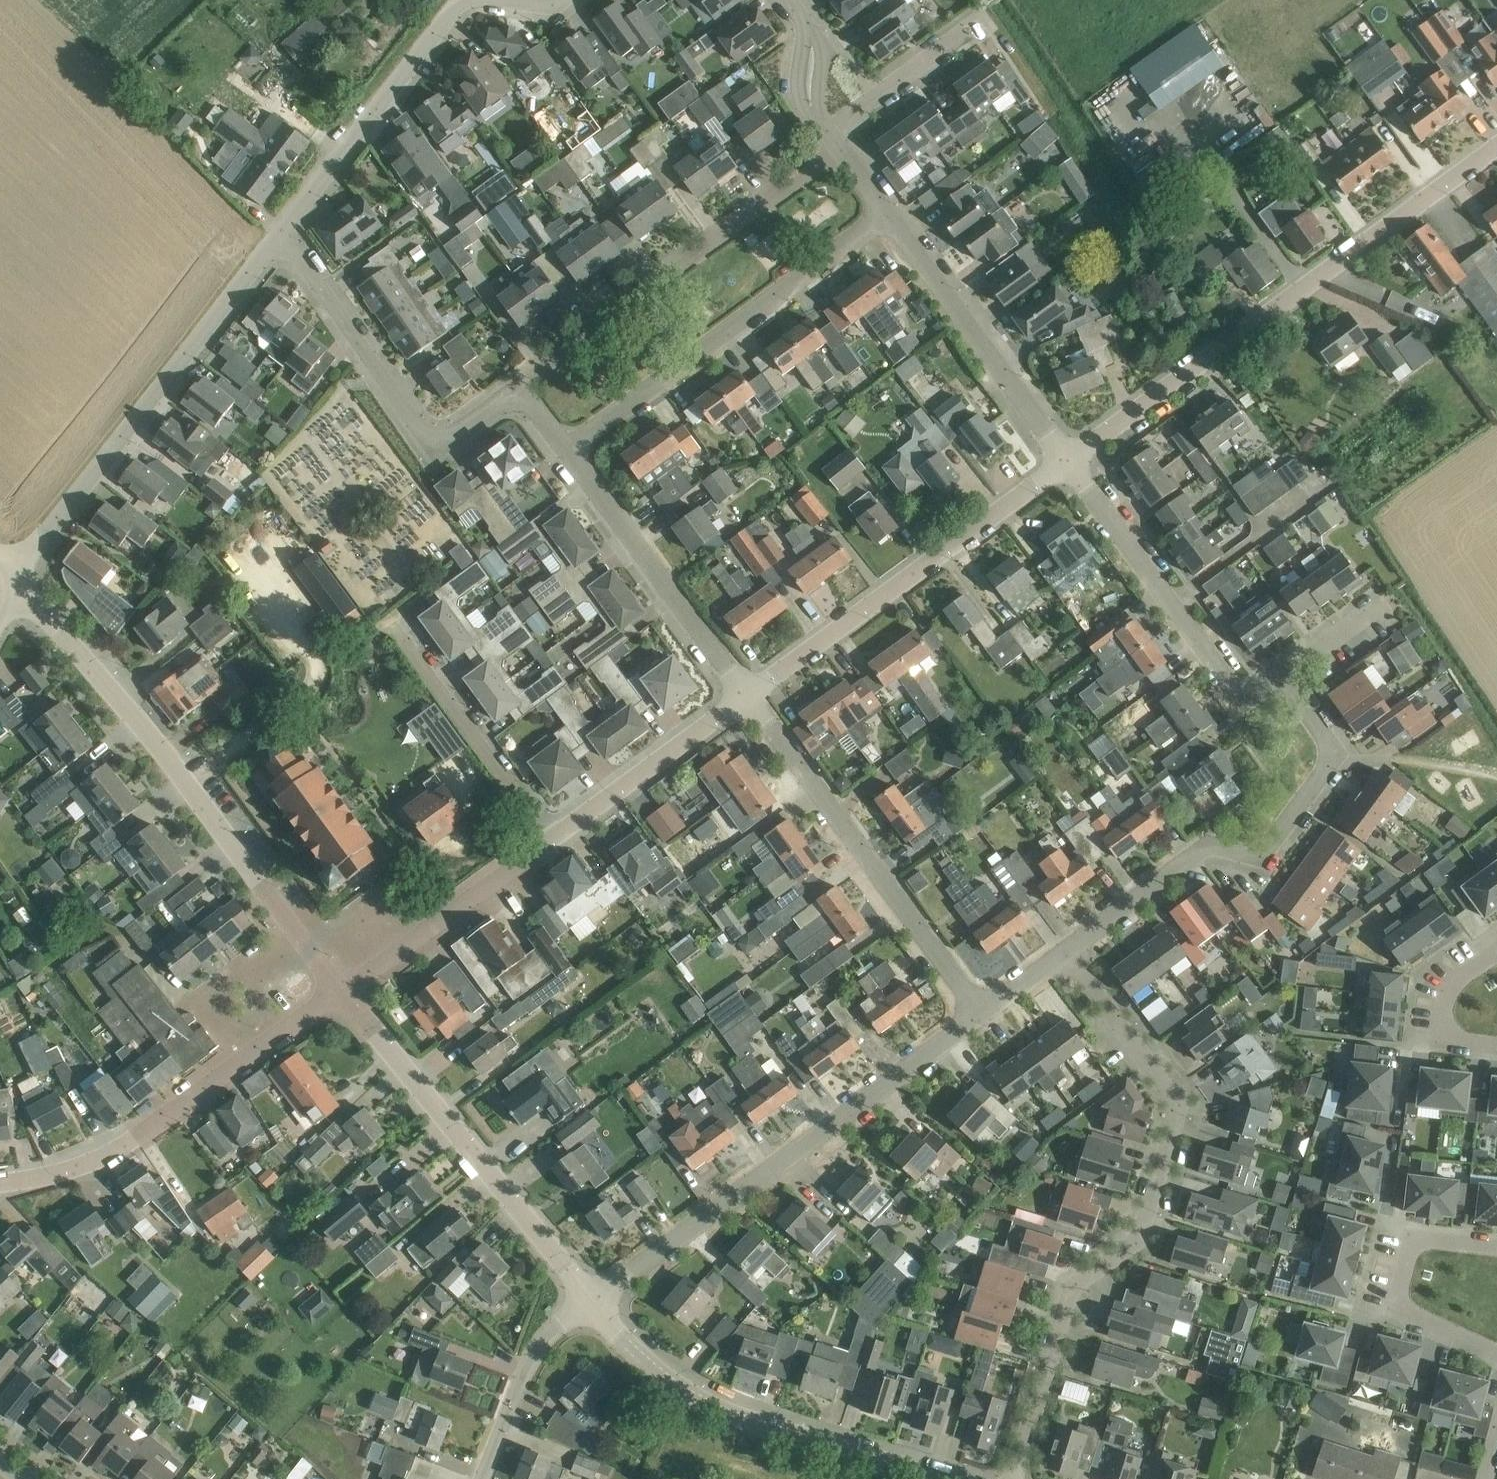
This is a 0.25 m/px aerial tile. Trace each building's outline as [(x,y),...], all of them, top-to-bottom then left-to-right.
[(283,44),(306,70),(385,0),(333,0),(283,44)] [(647,19),(654,13),(645,0),(637,6),(640,9),(647,19)] [(716,18),(740,0),(702,0),(716,18)] [(832,3),(832,7),(834,12),(838,15),(842,16),(846,21),(873,0),(830,0),(832,3)] [(862,20),(871,32),(864,38),(866,41),(864,45),(870,53),(874,53),(880,61),(912,37),(902,23),(915,14),(905,0),(889,0),(862,20)] [(1453,10),(1466,4),(1465,0),(1448,0),(1453,10)] [(600,16),(595,19),(623,57),(641,43),(648,52),(663,42),(662,40),(647,19),(640,9),(629,17),(618,3),(613,6),(612,6),(610,6),(609,7),(608,7),(606,8),(605,9),(604,10),(603,11),(602,12),(601,13),(601,14),(600,15),(600,16)] [(744,7),(699,40),(708,51),(722,41),(737,61),(776,33),(759,10),(751,17),(744,7)] [(1426,21),(1427,22),(1450,52),(1465,41),(1441,11),(1440,11),(1426,21)] [(1427,22),(1412,33),(1434,64),(1450,52),(1427,22)] [(1193,24),(1132,68),(1160,107),(1221,62),(1193,24)] [(557,64),(551,56),(539,40),(529,47),(519,33),(516,32),(516,29),(515,28),(507,26),(505,27),(505,31),(490,28),(489,41),(499,56),(513,59),(531,84),(557,64)] [(563,45),(558,49),(581,81),(603,65),(612,78),(623,70),(606,47),(596,54),(581,33),(575,37),(570,36),(564,41),(563,45)] [(1469,51),(1495,86),(1496,84),(1496,38),(1493,33),(1469,51)] [(1370,99),(1407,72),(1388,45),(1350,72),(1370,99)] [(159,54),(151,62),(156,68),(164,60),(159,54)] [(983,55),(967,66),(993,103),(1011,90),(1021,104),(1031,97),(1016,73),(1005,81),(990,61),(988,62),(983,55)] [(513,89),(501,72),(489,56),(473,67),(467,58),(449,71),(480,113),(513,89)] [(967,66),(951,78),(956,85),(954,87),(969,107),(958,116),(975,139),(987,130),(976,115),(993,103),(967,66)] [(1443,69),(1418,87),(1421,91),(1426,98),(1444,122),(1469,105),(1443,69)] [(737,128),(744,136),(756,152),(780,135),(762,111),(769,106),(753,83),(733,97),(749,119),(737,128)] [(720,123),(733,113),(715,88),(701,98),(720,123)] [(1444,122),(1426,98),(1421,91),(1397,108),(1420,140),(1444,122)] [(478,126),(474,119),(462,103),(451,111),(439,94),(416,111),(449,155),(466,142),(462,137),(478,126)] [(925,97),(909,109),(940,152),(957,139),(964,147),(975,139),(958,116),(947,124),(932,103),(930,104),(925,97)] [(701,98),(689,107),(703,126),(715,117),(719,124),(720,123),(701,98)] [(1024,137),(1018,141),(1029,157),(1056,138),(1035,108),(1014,123),(1024,137)] [(168,126),(181,136),(194,120),(181,109),(168,126)] [(231,109),(214,131),(242,152),(244,153),(254,161),(267,144),(293,164),(310,141),(309,140),(294,129),(284,121),(273,113),(259,131),(256,135),(239,122),(242,118),(231,109)] [(909,109),(890,123),(916,159),(927,151),(932,158),(940,152),(909,109)] [(1343,111),(1331,119),(1338,129),(1349,120),(1343,111)] [(623,116),(594,137),(603,149),(632,128),(623,116)] [(879,142),(877,143),(892,164),(883,171),(899,193),(909,186),(899,172),(916,159),(890,123),(873,135),(879,142)] [(658,163),(667,156),(660,147),(669,139),(661,127),(642,141),(658,163)] [(1394,159),(1383,143),(1371,127),(1360,135),(1361,136),(1348,146),(1370,177),(1394,159)] [(736,166),(711,132),(702,139),(699,135),(688,143),(697,154),(717,181),(736,166)] [(453,174),(437,152),(425,136),(417,142),(412,135),(405,140),(403,137),(385,151),(413,189),(425,180),(431,190),(453,174)] [(646,172),(658,163),(642,141),(631,150),(646,172)] [(1308,142),(1297,149),(1307,164),(1309,167),(1320,158),(1308,142)] [(242,152),(224,176),(236,185),(236,186),(237,186),(262,205),(293,164),(267,144),(254,161),(244,153),(242,152)] [(565,159),(581,181),(595,171),(588,162),(594,158),(584,145),(565,159)] [(1346,195),(1370,177),(1348,146),(1335,156),(1334,155),(1323,163),(1346,195)] [(532,147),(510,157),(516,171),(538,160),(532,147)] [(1296,148),(1284,157),(1295,173),(1307,164),(1297,149),(1296,148)] [(697,196),(717,181),(697,154),(686,162),(681,155),(671,162),(697,196)] [(1082,174),(1072,158),(1057,168),(1068,184),(1082,174)] [(568,190),(581,181),(565,159),(536,180),(545,192),(561,181),(568,190)] [(943,197),(962,182),(955,172),(935,186),(943,197)] [(639,175),(628,183),(639,199),(658,224),(666,218),(667,220),(675,215),(674,213),(678,209),(673,203),(675,202),(672,198),(671,199),(652,173),(643,180),(639,175)] [(507,175),(476,197),(486,211),(517,188),(507,175)] [(628,183),(622,175),(611,183),(617,193),(621,199),(613,205),(638,239),(658,224),(639,199),(628,183)] [(950,213),(942,220),(958,241),(962,239),(961,238),(988,218),(973,198),(977,195),(969,184),(943,203),(950,213)] [(461,233),(476,223),(484,217),(460,185),(450,192),(462,209),(451,218),(461,233)] [(1287,194),(1259,214),(1275,236),(1284,229),(1303,256),(1325,240),(1316,227),(1320,224),(1309,209),(1301,215),(1287,194)] [(382,224),(372,212),(360,196),(337,214),(316,229),(337,257),(353,245),(382,224)] [(506,201),(476,223),(485,235),(484,232),(494,224),(512,250),(532,237),(522,224),(523,223),(506,201)] [(412,202),(403,209),(412,220),(420,213),(412,202)] [(1003,207),(961,238),(977,259),(986,253),(993,264),(1020,245),(1018,243),(1023,240),(1016,230),(1018,229),(1003,207)] [(1483,216),(1496,235),(1496,207),(1483,216)] [(523,223),(522,224),(532,237),(534,236),(543,249),(555,240),(549,232),(536,215),(523,223)] [(582,218),(570,227),(599,267),(619,252),(594,218),(586,224),(582,218)] [(465,249),(485,235),(476,223),(461,233),(461,234),(444,247),(462,270),(473,260),(465,249)] [(1406,242),(1415,253),(1412,255),(1443,296),(1459,283),(1496,333),(1496,251),(1490,242),(1458,266),(1428,225),(1406,242)] [(599,267),(570,227),(559,235),(563,241),(554,247),(579,282),(599,267)] [(1280,276),(1268,260),(1257,244),(1245,253),(1242,248),(1241,248),(1235,240),(1218,252),(1213,246),(1189,263),(1203,282),(1226,266),(1241,286),(1245,283),(1254,294),(1280,276)] [(1005,305),(1053,270),(1051,268),(1032,241),(987,274),(994,284),(991,286),(994,290),(992,291),(998,298),(999,297),(1005,305)] [(406,270),(401,262),(389,245),(369,259),(371,262),(363,268),(370,279),(359,287),(371,305),(408,279),(403,272),(406,270)] [(433,261),(444,254),(440,247),(429,256),(433,261)] [(444,254),(433,261),(439,269),(450,261),(444,254)] [(560,296),(535,261),(534,260),(513,273),(521,283),(542,313),(549,308),(550,309),(562,301),(559,297),(560,296)] [(1061,261),(1051,268),(1053,270),(1057,276),(1067,269),(1061,261)] [(904,309),(899,301),(912,292),(897,272),(886,280),(878,269),(857,284),(895,337),(905,330),(894,316),(904,309)] [(521,283),(513,273),(512,272),(501,280),(504,284),(495,290),(520,325),(534,315),(533,314),(539,310),(542,314),(542,313),(521,283)] [(413,286),(408,279),(371,305),(383,323),(424,295),(416,283),(413,286)] [(460,297),(472,289),(466,282),(455,289),(460,297)] [(857,284),(836,300),(853,323),(864,315),(885,344),(895,337),(857,284)] [(1063,335),(1081,327),(1094,321),(1087,306),(1074,312),(1070,307),(1071,307),(1057,287),(1015,318),(1029,337),(1057,317),(1058,319),(1056,320),(1063,335)] [(472,289),(460,297),(466,304),(477,296),(472,289)] [(295,314),(296,315),(300,308),(281,293),(267,311),(258,304),(243,323),(259,335),(260,345),(266,351),(278,335),(279,335),(295,314)] [(432,306),(424,295),(383,323),(396,341),(433,315),(429,309),(432,306)] [(479,298),(469,305),(477,317),(488,310),(479,298)] [(1368,339),(1361,329),(1349,313),(1312,340),(1332,366),(1368,339)] [(315,329),(296,315),(295,314),(279,335),(278,335),(266,351),(274,357),(281,348),(293,357),(309,335),(309,336),(315,329)] [(1122,338),(1112,314),(1078,329),(1086,348),(1088,353),(1122,338)] [(409,359),(425,348),(449,331),(441,320),(438,322),(433,315),(396,341),(409,359)] [(810,318),(789,334),(821,378),(825,383),(835,376),(815,351),(827,342),(810,318)] [(899,342),(908,354),(921,344),(912,332),(899,342)] [(452,358),(448,361),(428,375),(445,399),(473,378),(464,366),(478,356),(462,333),(444,346),(452,358)] [(821,378),(789,334),(768,349),(777,362),(762,373),(776,392),(787,384),(782,376),(796,365),(816,391),(825,383),(821,378)] [(1392,373),(1408,362),(1387,334),(1371,345),(1392,373)] [(328,350),(309,336),(309,335),(293,357),(287,363),(299,372),(292,382),(308,394),(324,375),(314,368),(328,350)] [(895,363),(908,354),(899,342),(886,352),(895,363)] [(848,375),(861,366),(845,343),(832,353),(848,375)] [(228,345),(221,354),(229,361),(230,362),(237,352),(228,345)] [(1086,348),(1065,356),(1068,361),(1058,365),(1060,372),(1057,374),(1067,398),(1104,382),(1094,358),(1090,359),(1088,353),(1086,348)] [(230,362),(229,361),(222,370),(244,388),(251,378),(230,362)] [(762,373),(748,383),(739,370),(718,386),(748,427),(758,420),(745,403),(756,395),(762,403),(776,392),(762,373)] [(183,401),(216,427),(235,403),(245,411),(253,401),(226,380),(219,389),(204,378),(198,386),(196,384),(183,401)] [(738,435),(748,427),(718,386),(697,401),(714,425),(725,418),(738,435)] [(936,413),(931,417),(951,442),(964,432),(986,459),(993,453),(994,454),(997,451),(996,450),(1006,443),(996,430),(994,431),(989,426),(980,415),(973,420),(965,410),(967,409),(956,396),(936,412),(936,413)] [(1252,429),(1243,417),(1231,400),(1220,408),(1217,404),(1208,411),(1229,439),(1239,432),(1242,436),(1252,429)] [(300,405),(284,423),(291,429),(307,410),(300,405)] [(848,407),(835,422),(845,431),(857,415),(848,407)] [(922,408),(908,418),(921,435),(934,425),(922,408)] [(1220,446),(1229,439),(1208,411),(1199,418),(1202,422),(1192,430),(1212,458),(1223,450),(1220,446)] [(157,439),(156,441),(190,468),(198,457),(200,458),(211,457),(211,456),(219,463),(230,449),(191,418),(190,419),(199,425),(192,434),(173,419),(169,423),(167,422),(156,436),(157,439)] [(701,448),(697,442),(685,426),(673,435),(665,424),(644,440),(675,482),(684,476),(677,466),(701,448)] [(1198,448),(1196,445),(1184,429),(1173,436),(1187,456),(1198,448)] [(505,488),(534,467),(512,438),(483,459),(495,476),(485,484),(500,505),(511,496),(505,488)] [(685,495),(675,482),(644,440),(623,455),(640,479),(642,478),(648,487),(658,480),(661,484),(664,489),(653,497),(664,511),(685,495)] [(779,440),(765,450),(771,459),(785,449),(779,440)] [(960,479),(948,463),(940,453),(939,454),(928,440),(904,458),(901,455),(885,467),(906,494),(927,479),(939,495),(960,479)] [(841,441),(824,453),(831,462),(822,469),(839,491),(866,470),(850,448),(848,449),(841,441)] [(1133,490),(1162,470),(1154,459),(1158,456),(1152,447),(1123,467),(1131,478),(1127,481),(1133,490)] [(1287,464),(1300,483),(1301,482),(1308,477),(1309,477),(1295,458),(1287,464)] [(1202,475),(1213,468),(1206,459),(1195,467),(1202,475)] [(191,483),(160,460),(151,471),(137,460),(121,481),(152,505),(167,485),(181,496),(191,483)] [(1289,491),(1300,483),(1287,464),(1276,472),(1289,491)] [(722,468),(703,482),(719,504),(738,490),(722,468)] [(1213,468),(1202,475),(1209,484),(1219,476),(1213,468)] [(1152,507),(1168,496),(1181,488),(1173,476),(1169,479),(1162,470),(1133,490),(1140,500),(1144,497),(1152,507)] [(500,505),(485,484),(474,492),(459,472),(438,487),(460,516),(471,508),(477,509),(490,525),(489,530),(500,544),(519,531),(500,505)] [(1278,499),(1289,491),(1276,472),(1265,480),(1278,499)] [(214,478),(203,493),(227,511),(238,497),(214,478)] [(1267,507),(1278,499),(1265,480),(1253,488),(1267,507)] [(807,485),(791,498),(814,528),(831,515),(807,485)] [(1254,516),(1267,507),(1253,488),(1241,497),(1254,516)] [(898,527),(886,511),(880,504),(879,505),(869,492),(859,499),(860,500),(850,507),(877,543),(898,527)] [(1167,536),(1196,515),(1189,506),(1193,503),(1185,493),(1157,514),(1164,524),(1160,527),(1167,536)] [(725,543),(718,533),(708,520),(720,511),(712,500),(675,527),(693,551),(705,543),(713,553),(725,543)] [(146,514),(130,502),(129,501),(120,512),(109,503),(91,525),(119,547),(128,536),(143,548),(160,526),(146,514)] [(1233,518),(1244,510),(1237,501),(1226,509),(1233,518)] [(1325,503),(1308,515),(1323,535),(1339,523),(1325,503)] [(500,544),(498,546),(511,564),(523,556),(523,552),(540,540),(546,541),(554,552),(584,531),(569,510),(549,525),(541,514),(519,531),(500,544)] [(1244,510),(1233,518),(1240,528),(1251,519),(1244,510)] [(1177,559),(1205,538),(1199,529),(1203,526),(1196,515),(1167,536),(1174,547),(1170,550),(1177,559)] [(1067,519),(1043,538),(1055,555),(1048,560),(1062,578),(1067,574),(1067,575),(1093,556),(1091,554),(1079,537),(1080,536),(1067,519)] [(772,566),(785,556),(758,520),(745,530),(772,566)] [(837,537),(822,548),(802,525),(795,530),(829,576),(852,559),(837,537)] [(745,530),(731,541),(757,577),(772,566),(745,530)] [(829,576),(795,530),(795,531),(794,530),(786,536),(795,548),(793,550),(801,564),(790,572),(805,593),(829,576)] [(1224,555),(1217,545),(1223,540),(1217,530),(1205,538),(1177,559),(1184,568),(1188,565),(1196,576),(1224,555)] [(584,531),(554,552),(563,564),(561,570),(545,582),(541,581),(530,590),(543,608),(586,576),(579,566),(599,551),(584,531)] [(1285,534),(1274,541),(1287,559),(1298,551),(1285,534)] [(319,544),(326,553),(332,548),(329,543),(326,539),(319,544)] [(1274,541),(1264,549),(1277,566),(1287,559),(1274,541)] [(114,638),(139,610),(122,595),(118,599),(94,578),(105,564),(113,570),(114,568),(80,542),(78,545),(74,542),(63,555),(67,558),(65,561),(68,563),(63,570),(64,574),(66,580),(68,583),(70,587),(114,638)] [(461,543),(450,552),(456,559),(463,570),(474,561),(466,550),(461,543)] [(1323,547),(1312,554),(1344,596),(1364,582),(1340,550),(1331,557),(1323,547)] [(303,551),(290,561),(296,569),(294,570),(336,624),(343,619),(356,609),(357,608),(316,553),(309,559),(303,551)] [(1309,572),(1302,578),(1322,606),(1331,599),(1334,603),(1344,596),(1312,554),(1301,562),(1309,572)] [(1016,558),(990,577),(1006,598),(1007,598),(1018,613),(1041,596),(1029,581),(1031,579),(1016,558)] [(480,588),(492,579),(478,561),(435,592),(442,603),(422,618),(437,638),(467,617),(459,606),(460,599),(477,587),(480,588)] [(772,585),(760,593),(750,577),(748,579),(740,568),(732,576),(722,563),(721,564),(765,623),(788,606),(772,585)] [(742,640),(765,623),(721,564),(712,570),(739,609),(726,619),(742,640)] [(1245,586),(1238,576),(1239,575),(1231,564),(1223,571),(1237,591),(1245,586)] [(629,592),(614,571),(593,586),(586,576),(543,608),(556,625),(567,617),(568,613),(584,601),(591,602),(599,613),(629,592)] [(1229,582),(1230,581),(1223,571),(1203,585),(1210,596),(1229,582)] [(1312,613),(1322,606),(1302,578),(1291,586),(1288,582),(1278,589),(1298,617),(1309,609),(1312,613)] [(629,592),(599,613),(607,624),(606,631),(590,643),(586,642),(575,651),(588,669),(591,667),(609,654),(631,637),(624,627),(644,612),(629,592)] [(221,594),(204,609),(206,613),(189,627),(198,638),(224,617),(232,610),(221,594)] [(1257,598),(1247,605),(1273,641),(1282,635),(1285,639),(1296,631),(1270,594),(1260,601),(1257,598)] [(966,595),(946,610),(963,634),(970,628),(1001,669),(1024,652),(1009,630),(998,638),(966,595)] [(514,606),(538,635),(551,624),(526,596),(514,606)] [(158,611),(138,628),(158,653),(178,636),(177,635),(189,625),(172,603),(160,613),(158,611)] [(480,654),(524,622),(510,604),(498,613),(498,616),(481,628),(475,627),(467,617),(437,638),(452,659),(473,644),(480,654)] [(1247,605),(1236,613),(1239,617),(1230,623),(1251,651),(1261,644),(1264,648),(1273,641),(1247,605)] [(1126,611),(1085,641),(1096,654),(1119,637),(1125,644),(1098,664),(1105,674),(1152,641),(1136,620),(1134,621),(1126,611)] [(210,652),(234,630),(224,617),(198,638),(210,652)] [(1031,660),(1032,662),(1051,647),(1042,635),(1036,639),(1022,620),(1009,630),(1024,652),(1031,660)] [(525,649),(537,640),(524,622),(480,654),(487,664),(467,679),(482,699),(512,677),(504,666),(505,660),(521,648),(525,649)] [(917,631),(894,648),(941,715),(950,709),(916,665),(933,652),(917,631)] [(1422,661),(1419,656),(1409,640),(1398,646),(1412,667),(1422,661)] [(1167,662),(1152,641),(1105,674),(1097,681),(1109,697),(1132,680),(1134,684),(1147,674),(1148,676),(1167,662)] [(1401,674),(1412,667),(1398,646),(1388,653),(1401,674)] [(874,671),(886,687),(899,678),(917,704),(911,709),(925,727),(941,715),(894,648),(870,665),(871,666),(872,665),(876,670),(874,671)] [(542,669),(552,662),(543,650),(534,657),(542,669)] [(643,700),(628,680),(615,662),(609,654),(591,667),(601,682),(605,683),(617,699),(616,705),(605,713),(627,743),(648,728),(633,708),(643,700)] [(209,671),(213,668),(209,664),(206,667),(197,657),(152,693),(165,709),(202,680),(202,679),(210,672),(209,671)] [(686,693),(694,687),(688,680),(689,679),(674,658),(646,679),(640,671),(628,680),(643,700),(654,692),(666,710),(687,694),(686,693)] [(22,673),(38,694),(50,684),(34,663),(22,673)] [(566,686),(569,683),(555,665),(543,673),(543,677),(526,689),(520,688),(512,677),(482,699),(497,720),(517,705),(525,715),(547,699),(566,686)] [(176,723),(192,710),(221,687),(212,676),(216,673),(213,668),(209,671),(210,672),(202,679),(202,680),(165,709),(176,723)] [(1377,691),(1375,687),(1363,671),(1329,695),(1343,715),(1377,691)] [(834,691),(824,698),(862,750),(872,742),(868,736),(871,733),(861,719),(882,705),(864,682),(853,690),(847,683),(848,682),(848,681),(846,682),(844,680),(842,680),(833,686),(832,689),(834,691)] [(227,717),(256,696),(246,682),(217,704),(227,717)] [(627,743),(605,713),(594,721),(588,721),(576,704),(577,700),(566,686),(547,699),(566,725),(581,746),(592,738),(607,758),(627,743)] [(1185,686),(1162,702),(1170,712),(1145,728),(1152,738),(1197,705),(1185,688),(1186,687),(1185,686)] [(1383,698),(1377,691),(1343,715),(1358,735),(1374,723),(1380,718),(1398,705),(1390,693),(1383,698)] [(0,704),(0,715),(11,729),(31,713),(15,693),(0,704)] [(1046,696),(1036,704),(1047,719),(1057,710),(1046,696)] [(807,721),(795,730),(813,755),(845,731),(860,751),(862,750),(824,698),(815,705),(813,702),(810,702),(801,709),(800,712),(802,714),(801,715),(801,716),(802,715),(807,721)] [(1425,699),(1414,707),(1407,698),(1398,705),(1380,718),(1374,723),(1388,743),(1407,729),(1414,739),(1430,727),(1438,722),(1430,711),(1432,709),(1425,699)] [(35,719),(21,731),(40,755),(77,726),(69,716),(72,714),(64,703),(38,723),(35,719)] [(436,703),(408,724),(424,746),(430,741),(446,763),(469,747),(436,703)] [(1197,705),(1152,739),(1157,747),(1162,744),(1165,748),(1174,741),(1172,738),(1183,730),(1191,740),(1203,732),(1205,734),(1213,727),(1211,725),(1213,724),(1212,723),(1214,721),(1205,710),(1202,712),(1197,705)] [(571,753),(581,746),(566,725),(555,733),(561,741),(532,763),(554,792),(583,770),(571,753)] [(40,803),(73,777),(65,768),(93,746),(77,726),(40,755),(56,774),(32,793),(40,803)] [(374,842),(364,827),(368,824),(366,822),(362,825),(353,813),(357,810),(345,794),(341,797),(332,784),(336,781),(335,779),(331,782),(321,769),(325,766),(305,738),(253,777),(273,804),(278,801),(298,829),(294,831),(305,848),(310,845),(330,872),(323,877),(334,891),(377,859),(368,846),(374,842)] [(1161,783),(1195,757),(1186,744),(1162,761),(1166,768),(1156,776),(1161,783)] [(1119,749),(1104,760),(1118,779),(1133,769),(1119,749)] [(1221,749),(1177,782),(1191,801),(1216,783),(1219,786),(1238,772),(1221,749)] [(729,750),(701,769),(725,804),(759,779),(742,755),(741,756),(742,757),(737,761),(729,750)] [(897,779),(918,764),(907,750),(886,765),(897,779)] [(87,814),(124,785),(108,765),(80,787),(73,777),(40,803),(47,814),(72,794),(87,814)] [(1407,792),(1394,782),(1378,770),(1365,787),(1394,809),(1407,792)] [(431,792),(408,810),(411,815),(411,818),(415,823),(417,823),(433,844),(436,842),(440,842),(445,838),(445,834),(454,828),(451,824),(466,814),(437,774),(425,783),(431,792)] [(753,820),(761,814),(777,802),(759,779),(725,804),(712,813),(717,821),(729,814),(730,816),(743,806),(753,820)] [(895,785),(876,800),(892,821),(932,790),(935,788),(929,780),(904,797),(895,785)] [(1150,790),(1155,786),(1152,782),(1123,804),(1110,785),(1101,792),(1139,842),(1160,827),(1158,824),(1169,816),(1159,803),(1150,790)] [(1155,786),(1150,790),(1159,803),(1170,795),(1162,783),(1156,788),(1155,786)] [(99,853),(119,837),(112,828),(140,806),(124,785),(87,814),(102,834),(91,843),(99,853)] [(1381,827),(1394,809),(1365,787),(1352,805),(1378,824),(1381,827)] [(932,790),(892,821),(907,842),(910,840),(917,850),(934,837),(940,846),(941,846),(956,834),(949,825),(949,824),(937,808),(945,802),(935,788),(932,790)] [(0,790),(0,811),(9,798),(1,793),(2,791),(0,790)] [(1118,858),(1139,842),(1101,792),(1093,798),(1116,829),(1104,838),(1118,858)] [(1378,824),(1352,805),(1348,802),(1335,820),(1364,842),(1378,824)] [(666,842),(685,827),(669,803),(649,818),(666,842)] [(970,810),(949,825),(956,834),(977,820),(970,810)] [(1083,810),(1071,819),(1077,826),(1088,817),(1083,810)] [(1452,812),(1443,825),(1461,838),(1470,825),(1452,812)] [(1080,852),(1090,844),(1077,826),(1071,819),(1067,813),(1065,814),(1066,816),(1058,822),(1078,849),(1080,852)] [(1090,844),(1102,836),(1088,817),(1077,826),(1090,844)] [(751,834),(733,847),(741,858),(765,841),(775,854),(764,863),(763,862),(754,870),(760,877),(806,843),(789,819),(775,829),(763,838),(757,829),(751,834)] [(148,863),(170,845),(154,825),(127,846),(119,837),(99,853),(107,863),(115,857),(123,865),(141,854),(148,863)] [(1362,851),(1346,838),(1330,827),(1316,846),(1348,870),(1362,851)] [(1080,852),(1078,849),(1066,858),(1045,830),(1035,837),(1060,871),(1074,890),(1095,874),(1079,852),(1080,852)] [(638,832),(613,850),(641,889),(651,882),(654,887),(676,871),(666,857),(666,858),(658,847),(652,851),(638,832)] [(1444,846),(1452,852),(1459,847),(1454,839),(1444,846)] [(670,843),(665,847),(688,879),(695,875),(670,843)] [(802,882),(807,878),(823,867),(806,843),(760,877),(767,887),(789,869),(800,884),(803,882),(802,882)] [(148,863),(139,869),(155,889),(158,886),(163,882),(164,883),(187,866),(170,845),(148,863)] [(986,883),(976,890),(1010,937),(1031,922),(1024,912),(1035,904),(1026,892),(995,852),(991,845),(981,852),(993,869),(992,870),(1012,898),(1002,905),(986,883)] [(1334,889),(1348,870),(1316,846),(1302,865),(1334,889)] [(1438,861),(1452,852),(1444,846),(1433,853),(1438,861)] [(996,851),(995,852),(1026,892),(1040,882),(1017,851),(1016,852),(1013,848),(1002,857),(997,851),(996,851)] [(1044,849),(1034,857),(1040,864),(1039,864),(1050,879),(1040,886),(1054,905),(1074,890),(1049,857),(1044,849)] [(1479,867),(1483,873),(1485,872),(1496,888),(1496,853),(1479,867)] [(626,894),(622,889),(610,873),(597,882),(577,854),(559,867),(565,876),(571,872),(588,895),(579,901),(588,914),(602,904),(605,909),(626,894)] [(48,884),(64,871),(51,856),(35,869),(48,884)] [(1424,862),(1418,857),(1409,864),(1403,858),(1395,864),(1409,874),(1424,862)] [(944,869),(943,870),(954,884),(946,889),(957,904),(955,906),(976,933),(975,934),(981,942),(979,944),(985,952),(988,951),(989,953),(991,951),(993,954),(1002,947),(1000,945),(1010,937),(976,890),(954,862),(953,862),(944,869)] [(1320,907),(1334,889),(1302,865),(1287,884),(1323,911),(1324,910),(1320,907)] [(1437,865),(1425,873),(1437,889),(1448,880),(1444,875),(1437,865)] [(594,925),(596,924),(588,914),(579,901),(588,895),(571,872),(565,876),(559,867),(549,875),(551,878),(539,888),(551,903),(536,914),(556,939),(568,929),(587,916),(594,925)] [(685,883),(676,871),(654,887),(663,899),(685,883)] [(703,872),(690,882),(702,899),(715,890),(703,872)] [(1451,891),(1466,910),(1475,903),(1486,917),(1496,909),(1496,888),(1485,872),(1483,873),(1464,887),(1461,883),(1451,891)] [(1393,875),(1374,889),(1381,895),(1400,880),(1393,875)] [(187,903),(188,903),(192,899),(208,887),(200,877),(179,893),(187,903)] [(767,921),(802,895),(794,884),(759,910),(767,921)] [(1224,907),(1225,906),(1209,884),(1190,898),(1217,934),(1235,921),(1224,907)] [(1309,930),(1323,911),(1287,884),(1273,903),(1309,930)] [(138,903),(145,913),(166,897),(158,886),(155,889),(138,903)] [(785,942),(793,952),(853,907),(838,886),(819,901),(826,911),(785,942)] [(1369,904),(1381,895),(1374,889),(1364,897),(1369,904)] [(1288,932),(1285,928),(1273,912),(1264,919),(1244,892),(1225,906),(1224,907),(1235,921),(1244,933),(1251,943),(1269,929),(1277,940),(1288,932)] [(196,914),(188,903),(187,903),(179,893),(169,901),(193,931),(183,938),(202,963),(222,947),(196,914)] [(757,946),(810,907),(802,895),(767,921),(749,935),(757,946)] [(1423,908),(1417,912),(1439,941),(1445,936),(1447,938),(1458,930),(1434,897),(1421,906),(1423,908)] [(1199,948),(1217,934),(1190,898),(1171,912),(1191,938),(1181,946),(1188,955),(1196,966),(1203,961),(1207,959),(1199,948)] [(196,914),(222,947),(243,931),(242,931),(254,922),(236,899),(214,917),(205,907),(196,914)] [(728,905),(716,914),(735,941),(747,932),(728,905)] [(849,943),(853,940),(869,928),(853,907),(799,947),(793,952),(801,963),(842,933),(849,943)] [(1417,912),(1400,924),(1421,953),(1422,953),(1439,941),(1417,912)] [(555,941),(556,939),(536,914),(535,914),(544,926),(529,937),(537,948),(527,956),(508,930),(504,933),(494,921),(491,918),(452,946),(489,996),(499,989),(487,972),(493,968),(516,999),(554,972),(557,977),(573,966),(555,941)] [(1349,915),(1339,923),(1347,929),(1357,922),(1349,915)] [(143,950),(154,941),(138,920),(127,928),(143,950)] [(1188,955),(1181,946),(1164,922),(1154,929),(1159,936),(1148,944),(1168,970),(1188,955)] [(1388,933),(1382,938),(1403,967),(1409,962),(1411,964),(1423,955),(1422,953),(1421,953),(1400,924),(1399,922),(1386,931),(1388,933)] [(1333,938),(1347,929),(1339,923),(1328,931),(1333,938)] [(202,963),(183,938),(177,931),(156,947),(182,979),(202,963)] [(1241,950),(1251,943),(1244,933),(1234,940),(1241,950)] [(688,934),(667,949),(677,962),(697,947),(688,934)] [(1309,939),(1300,946),(1306,954),(1315,947),(1309,939)] [(844,944),(801,976),(810,988),(853,956),(844,944)] [(1147,985),(1168,970),(1148,944),(1128,959),(1147,985)] [(123,951),(101,968),(155,1038),(167,1053),(181,1070),(184,1073),(210,1052),(218,1046),(203,1027),(195,1033),(189,1026),(197,1019),(192,1012),(184,1013),(181,1016),(140,964),(137,966),(123,951)] [(24,954),(9,963),(19,980),(34,971),(24,954)] [(1318,954),(1316,967),(1333,968),(1334,955),(1318,954)] [(64,964),(71,974),(80,967),(72,958),(64,964)] [(1132,997),(1147,985),(1128,959),(1112,970),(1132,997)] [(417,997),(439,1026),(448,1037),(454,1033),(461,1043),(477,1031),(462,1009),(463,1008),(459,1003),(463,1000),(473,1013),(487,1003),(455,960),(454,960),(455,962),(436,976),(440,980),(417,997)] [(869,973),(870,974),(902,1017),(923,1002),(909,983),(898,991),(890,981),(898,975),(887,960),(877,967),(873,962),(865,968),(869,973)] [(1203,961),(1196,966),(1201,972),(1208,967),(1203,961)] [(560,992),(581,976),(573,966),(557,977),(558,977),(522,1003),(521,1001),(503,1014),(501,1012),(492,1018),(501,1031),(517,1020),(517,1021),(528,1014),(529,1016),(561,993),(560,992)] [(101,968),(94,974),(113,999),(99,1011),(125,1046),(138,1062),(144,1069),(159,1087),(181,1070),(167,1053),(155,1038),(101,968)] [(1402,975),(1373,971),(1370,994),(1400,997),(1402,975)] [(32,979),(36,984),(41,993),(55,1011),(67,1001),(44,972),(32,979)] [(881,1033),(902,1017),(870,974),(859,982),(870,995),(859,1003),(881,1033)] [(1249,1004),(1260,996),(1244,975),(1233,983),(1249,1004)] [(711,1012),(739,991),(735,983),(706,1004),(711,1011),(711,1012)] [(36,984),(24,993),(30,1001),(41,993),(36,984)] [(1204,987),(1194,994),(1202,1004),(1212,997),(1204,987)] [(1306,987),(1305,997),(1317,998),(1318,989),(1306,987)] [(739,992),(740,992),(739,991),(711,1012),(711,1011),(708,1014),(714,1022),(778,1108),(799,1093),(785,1074),(774,1082),(753,1053),(756,1051),(748,1039),(765,1027),(739,992)] [(854,1017),(839,998),(827,1007),(837,1020),(827,1028),(803,994),(794,1001),(809,1022),(840,1063),(861,1048),(847,1029),(846,1029),(843,1025),(854,1017)] [(1400,997),(1370,994),(1368,1015),(1397,1018),(1400,997)] [(699,997),(684,1008),(694,1023),(709,1012),(699,997)] [(1199,1060),(1215,1048),(1227,1039),(1220,1030),(1226,1025),(1211,1004),(1185,1024),(1192,1033),(1183,1040),(1199,1060)] [(1169,1014),(1176,1023),(1185,1016),(1179,1007),(1169,1014)] [(1169,1014),(1166,1010),(1150,1021),(1160,1035),(1176,1023),(1169,1014)] [(1303,1011),(1301,1029),(1313,1031),(1315,1020),(1316,1013),(1303,1011)] [(1273,1034),(1283,1026),(1286,1024),(1277,1014),(1264,1024),(1273,1034)] [(796,1021),(801,1028),(809,1022),(804,1015),(803,1016),(796,1021)] [(1368,1015),(1365,1037),(1395,1041),(1397,1018),(1368,1015)] [(1068,1059),(1070,1057),(1086,1045),(1067,1019),(1048,1033),(1068,1059)] [(757,1124),(778,1108),(714,1022),(742,1061),(732,1068),(754,1096),(743,1105),(757,1124)] [(840,1063),(809,1022),(801,1028),(810,1040),(800,1049),(788,1034),(776,1043),(783,1051),(795,1067),(805,1060),(817,1076),(819,1078),(840,1063)] [(69,1090),(49,1050),(47,1051),(38,1034),(36,1035),(31,1024),(17,1031),(33,1064),(31,1065),(36,1076),(56,1067),(67,1091),(69,1090)] [(1261,1077),(1263,1080),(1278,1070),(1250,1032),(1220,1054),(1228,1065),(1224,1068),(1237,1087),(1249,1078),(1253,1083),(1261,1077)] [(483,1072),(499,1060),(508,1053),(519,1044),(512,1036),(501,1044),(493,1033),(468,1053),(483,1072)] [(1048,1033),(1029,1047),(1056,1083),(1066,1076),(1059,1066),(1068,1059),(1048,1033)] [(1356,1044),(1351,1084),(1390,1089),(1392,1069),(1378,1067),(1380,1047),(1356,1044)] [(49,1050),(69,1090),(79,1083),(58,1046),(49,1050)] [(159,1087),(144,1069),(138,1062),(125,1046),(116,1053),(128,1068),(120,1075),(104,1054),(96,1061),(133,1108),(159,1087)] [(1029,1047),(1011,1061),(1030,1087),(1039,1080),(1046,1090),(1056,1083),(1029,1047)] [(315,1125),(324,1118),(340,1106),(299,1052),(271,1074),(298,1109),(301,1107),(315,1125)] [(111,1125),(133,1108),(96,1061),(95,1061),(107,1076),(85,1093),(111,1125)] [(1011,1101),(1030,1087),(1011,1061),(1002,1067),(997,1061),(987,1068),(1011,1101)] [(528,1062),(503,1080),(514,1095),(505,1103),(512,1113),(510,1115),(516,1124),(519,1122),(521,1125),(544,1108),(545,1107),(548,1111),(576,1089),(566,1077),(555,1085),(545,1073),(539,1077),(528,1062)] [(1409,1090),(1406,1114),(1418,1115),(1418,1116),(1440,1119),(1441,1114),(1442,1108),(1443,1108),(1447,1068),(1430,1066),(1429,1070),(1423,1069),(1420,1092),(1409,1090)] [(1442,1108),(1441,1114),(1465,1117),(1465,1121),(1477,1122),(1480,1099),(1468,1097),(1471,1075),(1465,1074),(1465,1070),(1447,1068),(1443,1108),(1442,1108)] [(729,1107),(740,1099),(724,1076),(713,1085),(729,1107)] [(1320,1095),(1322,1080),(1308,1077),(1305,1093),(1320,1095)] [(1105,1131),(1142,1142),(1147,1128),(1149,1128),(1150,1124),(1148,1123),(1151,1113),(1136,1109),(1139,1100),(1133,1093),(1137,1090),(1128,1078),(1099,1100),(1104,1106),(1111,1109),(1105,1131)] [(1477,1122),(1490,1124),(1491,1120),(1496,1121),(1496,1078),(1495,1078),(1492,1100),(1480,1099),(1477,1122)] [(1097,1079),(1087,1086),(1095,1096),(1104,1089),(1097,1079)] [(1351,1084),(1347,1118),(1376,1124),(1378,1109),(1390,1111),(1392,1095),(1389,1095),(1390,1089),(1351,1084)] [(43,1085),(23,1096),(42,1132),(71,1117),(59,1093),(50,1098),(43,1085)] [(729,1107),(713,1085),(706,1090),(717,1104),(713,1107),(708,1099),(695,1109),(691,1103),(683,1109),(716,1154),(737,1139),(730,1130),(740,1122),(729,1107)] [(1231,1108),(1224,1129),(1258,1139),(1263,1125),(1267,1126),(1271,1113),(1270,1113),(1275,1095),(1273,1085),(1248,1092),(1252,1105),(1251,1108),(1241,1105),(1239,1111),(1231,1108)] [(1087,1086),(1078,1093),(1085,1103),(1095,1096),(1087,1086)] [(0,1090),(0,1139),(12,1137),(8,1117),(16,1116),(12,1088),(0,1090)] [(576,1089),(548,1111),(557,1123),(585,1102),(576,1089)] [(607,1104),(619,1113),(627,1104),(615,1094),(607,1104)] [(972,1094),(951,1117),(974,1138),(986,1125),(1000,1137),(1018,1118),(992,1094),(992,1095),(983,1105),(972,1094)] [(260,1122),(253,1112),(241,1095),(217,1112),(237,1139),(243,1147),(265,1131),(259,1123),(260,1122)] [(642,1103),(639,1106),(646,1116),(650,1113),(642,1103)] [(601,1124),(613,1119),(608,1104),(595,1109),(601,1124)] [(716,1154),(683,1109),(681,1110),(677,1104),(670,1109),(683,1128),(660,1145),(677,1168),(688,1160),(695,1169),(716,1154)] [(1060,1106),(1051,1113),(1058,1122),(1067,1115),(1060,1106)] [(365,1149),(369,1146),(385,1133),(365,1109),(346,1125),(339,1118),(319,1135),(321,1137),(294,1164),(306,1176),(317,1165),(317,1166),(334,1149),(338,1146),(344,1154),(345,1152),(359,1141),(365,1149)] [(568,1148),(600,1124),(590,1111),(558,1134),(568,1148)] [(1051,1113),(1041,1120),(1048,1129),(1058,1122),(1051,1113)] [(218,1148),(228,1140),(213,1120),(203,1127),(218,1148)] [(1345,1122),(1336,1158),(1379,1168),(1385,1146),(1363,1141),(1367,1126),(1345,1122)] [(277,1124),(269,1129),(276,1139),(283,1135),(277,1124)] [(960,1156),(948,1145),(934,1132),(924,1143),(914,1134),(894,1156),(918,1178),(929,1166),(941,1177),(960,1156)] [(1030,1134),(1023,1142),(1034,1152),(1041,1145),(1030,1134)] [(1124,1145),(1091,1135),(1078,1177),(1125,1192),(1134,1162),(1120,1158),(1124,1145)] [(589,1176),(602,1166),(613,1158),(603,1144),(592,1152),(586,1143),(553,1167),(572,1192),(590,1178),(589,1176)] [(1244,1186),(1250,1166),(1256,1148),(1239,1143),(1235,1154),(1207,1146),(1199,1172),(1233,1182),(1244,1186)] [(379,1157),(364,1168),(371,1177),(386,1166),(379,1157)] [(1336,1158),(1327,1194),(1350,1200),(1353,1188),(1373,1193),(1379,1168),(1336,1158)] [(157,1183),(155,1180),(144,1165),(121,1181),(134,1201),(122,1210),(136,1226),(149,1216),(142,1208),(149,1203),(153,1199),(184,1231),(194,1221),(162,1175),(161,1176),(163,1179),(157,1183)] [(884,1190),(877,1183),(862,1169),(840,1193),(873,1223),(883,1212),(894,1201),(883,1191),(884,1190)] [(388,1193),(373,1206),(394,1233),(410,1220),(409,1219),(417,1212),(418,1213),(438,1197),(430,1187),(433,1185),(425,1175),(422,1177),(419,1174),(399,1190),(400,1191),(392,1197),(388,1193)] [(641,1176),(628,1185),(643,1205),(656,1196),(641,1176)] [(1317,1194),(1319,1178),(1296,1176),(1295,1192),(1317,1194)] [(1430,1218),(1434,1179),(1410,1177),(1407,1210),(1418,1211),(1418,1217),(1430,1218)] [(1094,1190),(1075,1185),(1058,1179),(1052,1199),(1064,1202),(1058,1221),(1094,1232),(1101,1207),(1090,1204),(1094,1190)] [(1458,1182),(1434,1179),(1430,1218),(1442,1220),(1442,1214),(1454,1215),(1458,1182)] [(1467,1205),(1479,1207),(1478,1218),(1490,1219),(1489,1225),(1496,1226),(1496,1187),(1470,1184),(1467,1205)] [(256,1223),(243,1205),(232,1189),(200,1211),(215,1233),(216,1232),(223,1242),(238,1231),(231,1221),(237,1218),(245,1230),(256,1223)] [(1221,1202),(1193,1193),(1185,1218),(1243,1235),(1248,1218),(1255,1219),(1259,1201),(1224,1190),(1221,1202)] [(638,1215),(634,1210),(630,1205),(617,1214),(602,1193),(590,1202),(596,1210),(589,1215),(607,1239),(626,1225),(625,1225),(638,1215)] [(353,1195),(320,1222),(334,1239),(367,1212),(353,1195)] [(820,1216),(814,1211),(799,1198),(778,1221),(813,1253),(822,1241),(832,1230),(818,1217),(820,1216)] [(105,1221),(104,1221),(91,1202),(62,1223),(76,1242),(92,1266),(105,1256),(91,1236),(99,1231),(97,1227),(105,1221)] [(1357,1211),(1326,1203),(1317,1239),(1360,1250),(1366,1226),(1354,1223),(1357,1211)] [(454,1245),(452,1242),(470,1227),(467,1223),(470,1220),(462,1211),(459,1214),(455,1209),(422,1237),(408,1249),(425,1269),(439,1257),(454,1245)] [(122,1236),(136,1226),(122,1210),(110,1220),(122,1236)] [(1287,1221),(1274,1217),(1271,1229),(1283,1233),(1287,1221)] [(944,1218),(932,1242),(943,1248),(956,1224),(944,1218)] [(0,1241),(0,1248),(11,1259),(2,1269),(10,1277),(28,1259),(46,1278),(66,1259),(42,1232),(32,1241),(17,1225),(0,1241)] [(927,1271),(881,1228),(870,1242),(869,1242),(914,1283),(921,1276),(927,1271)] [(1006,1247),(994,1244),(989,1261),(1003,1265),(1027,1272),(1031,1258),(1056,1265),(1063,1241),(1026,1229),(1022,1242),(1008,1238),(1006,1247)] [(1229,1240),(1205,1233),(1200,1231),(1196,1242),(1179,1237),(1172,1262),(1205,1273),(1210,1258),(1222,1262),(1229,1240)] [(788,1264),(768,1245),(754,1232),(732,1255),(752,1274),(761,1264),(775,1278),(776,1276),(777,1277),(783,1279),(791,1269),(788,1264)] [(1284,1232),(1279,1248),(1292,1252),(1296,1235),(1284,1232)] [(1360,1250),(1317,1239),(1317,1240),(1324,1242),(1319,1264),(1318,1265),(1354,1274),(1355,1275),(1362,1250),(1360,1250)] [(485,1294),(487,1291),(497,1300),(493,1304),(494,1305),(509,1289),(499,1279),(510,1268),(484,1243),(466,1261),(477,1272),(470,1279),(485,1294)] [(257,1246),(240,1262),(254,1277),(272,1260),(257,1246)] [(399,1258),(389,1246),(367,1265),(377,1276),(399,1258)] [(914,1283),(887,1259),(848,1303),(874,1327),(914,1283)] [(1003,1265),(989,1261),(987,1260),(978,1288),(1018,1301),(1027,1272),(1003,1265)] [(448,1290),(465,1272),(453,1261),(436,1279),(448,1290)] [(1319,1264),(1311,1262),(1307,1277),(1297,1275),(1295,1282),(1291,1297),(1334,1308),(1337,1295),(1348,1298),(1354,1274),(1318,1265),(1319,1264)] [(769,1297),(737,1266),(727,1277),(760,1307),(769,1297)] [(2,1269),(0,1271),(0,1309),(21,1289),(10,1277),(2,1269)] [(130,1298),(129,1299),(152,1321),(168,1304),(163,1301),(173,1290),(168,1286),(153,1273),(143,1283),(138,1289),(136,1292),(130,1298)] [(1185,1283),(1172,1279),(1153,1273),(1146,1297),(1161,1302),(1158,1312),(1176,1318),(1190,1322),(1197,1302),(1181,1297),(1185,1283)] [(688,1323),(701,1308),(718,1287),(706,1277),(698,1286),(690,1279),(680,1290),(679,1289),(666,1304),(677,1313),(675,1315),(678,1317),(680,1316),(688,1323)] [(1295,1282),(1275,1277),(1271,1292),(1291,1297),(1295,1282)] [(978,1288),(965,1284),(957,1309),(964,1311),(970,1313),(1011,1326),(1018,1301),(978,1288)] [(458,1304),(439,1285),(427,1298),(445,1316),(458,1304)] [(300,1307),(313,1323),(334,1307),(320,1290),(300,1307)] [(118,1321),(128,1310),(113,1298),(104,1309),(118,1321)] [(1176,1318),(1158,1312),(1138,1306),(1134,1318),(1113,1311),(1109,1323),(1112,1324),(1109,1335),(1148,1347),(1153,1328),(1171,1334),(1176,1318)] [(39,1310),(30,1319),(39,1329),(49,1320),(39,1310)] [(970,1314),(970,1313),(964,1311),(956,1338),(996,1351),(1004,1324),(970,1314)] [(733,1337),(741,1327),(727,1316),(707,1340),(721,1352),(733,1337)] [(874,1327),(861,1316),(845,1368),(859,1372),(870,1338),(871,1338),(874,1327)] [(1254,1323),(1237,1319),(1232,1336),(1237,1337),(1249,1341),(1254,1323)] [(1313,1325),(1307,1324),(1298,1356),(1325,1363),(1320,1380),(1347,1387),(1357,1350),(1343,1346),(1346,1334),(1328,1329),(1330,1324),(1314,1320),(1313,1325)] [(779,1336),(766,1332),(743,1324),(741,1327),(733,1337),(746,1341),(738,1365),(767,1375),(775,1350),(779,1336)] [(450,1340),(431,1333),(415,1327),(409,1342),(425,1348),(417,1370),(463,1388),(473,1363),(445,1353),(450,1340)] [(931,1330),(925,1344),(957,1357),(962,1343),(931,1330)] [(1212,1330),(1205,1355),(1212,1357),(1207,1373),(1234,1382),(1247,1341),(1237,1337),(1232,1336),(1216,1331),(1212,1330)] [(795,1353),(800,1337),(785,1333),(778,1357),(793,1361),(795,1353)] [(1401,1342),(1380,1336),(1374,1361),(1371,1373),(1391,1379),(1401,1342)] [(818,1343),(800,1337),(795,1353),(813,1358),(803,1386),(818,1391),(820,1395),(828,1398),(832,1396),(834,1397),(844,1368),(845,1368),(850,1352),(834,1347),(833,1348),(818,1343)] [(883,1342),(871,1338),(870,1338),(859,1372),(860,1373),(862,1366),(874,1370),(883,1342)] [(35,1363),(45,1351),(32,1341),(20,1356),(6,1374),(14,1381),(0,1399),(0,1408),(16,1421),(32,1401),(52,1377),(35,1363)] [(20,1356),(3,1342),(0,1346),(0,1381),(6,1374),(20,1356)] [(1161,1359),(1103,1342),(1093,1376),(1131,1388),(1135,1375),(1142,1378),(1146,1378),(1149,1378),(1152,1377),(1154,1375),(1156,1372),(1157,1370),(1158,1370),(1161,1359)] [(1248,1342),(1245,1364),(1254,1365),(1257,1343),(1248,1342)] [(1421,1347),(1401,1342),(1391,1379),(1411,1384),(1421,1347)] [(1374,1361),(1360,1357),(1354,1380),(1368,1384),(1371,1373),(1374,1361)] [(612,1385),(593,1365),(568,1389),(570,1391),(561,1399),(571,1410),(580,1402),(587,1408),(612,1385)] [(1437,1393),(1425,1390),(1418,1416),(1431,1420),(1433,1412),(1455,1417),(1467,1373),(1450,1368),(1449,1372),(1442,1371),(1437,1393)] [(934,1375),(918,1369),(915,1379),(905,1410),(916,1414),(913,1426),(940,1434),(953,1390),(931,1383),(934,1375)] [(898,1381),(871,1373),(864,1394),(867,1395),(863,1410),(887,1418),(891,1406),(905,1410),(915,1379),(900,1374),(898,1381)] [(1467,1373),(1455,1417),(1454,1421),(1477,1427),(1475,1435),(1487,1438),(1495,1407),(1483,1404),(1489,1383),(1483,1381),(1484,1377),(1467,1373)] [(53,1375),(52,1377),(32,1401),(42,1409),(31,1423),(51,1439),(60,1428),(75,1409),(64,1399),(71,1390),(53,1375)] [(1089,1387),(1066,1380),(1061,1396),(1085,1403),(1089,1387)] [(1313,1390),(1306,1408),(1339,1420),(1345,1401),(1313,1390)] [(75,1409),(60,1428),(70,1436),(62,1445),(82,1461),(98,1441),(103,1436),(91,1426),(99,1417),(98,1416),(106,1407),(88,1392),(81,1402),(75,1409)] [(451,1420),(430,1412),(432,1407),(402,1396),(399,1402),(376,1394),(370,1410),(412,1425),(410,1428),(421,1432),(418,1441),(440,1449),(451,1420)] [(1006,1402),(987,1396),(981,1394),(980,1398),(967,1394),(960,1414),(974,1418),(967,1442),(992,1450),(1006,1402)] [(1204,1398),(1199,1414),(1222,1420),(1226,1403),(1204,1398)] [(578,1449),(589,1433),(558,1411),(547,1424),(550,1426),(545,1436),(578,1449)] [(121,1474),(128,1465),(142,1447),(130,1438),(139,1427),(121,1413),(103,1436),(98,1441),(108,1449),(95,1465),(104,1472),(109,1465),(121,1474)] [(1127,1446),(1134,1424),(1112,1417),(1105,1439),(1117,1443),(1106,1478),(1135,1478),(1143,1451),(1127,1446)] [(1220,1428),(1206,1425),(1202,1436),(1216,1440),(1220,1428)] [(1089,1436),(1060,1427),(1048,1467),(1074,1475),(1083,1446),(1097,1450),(1103,1430),(1092,1427),(1089,1436)] [(176,1474),(164,1464),(172,1454),(150,1436),(142,1447),(128,1465),(140,1475),(137,1478),(173,1478),(176,1474)] [(1400,1459),(1377,1452),(1374,1459),(1325,1443),(1314,1476),(1322,1478),(1393,1478),(1400,1459)] [(387,1446),(382,1460),(386,1461),(380,1476),(385,1477),(384,1478),(404,1478),(408,1470),(412,1471),(417,1457),(387,1446)] [(547,1457),(528,1449),(517,1478),(519,1478),(561,1478),(565,1468),(551,1462),(552,1459),(547,1457)] [(1198,1470),(1169,1462),(1172,1454),(1156,1449),(1147,1478),(1195,1478),(1198,1470)] [(1415,1465),(1465,1478),(1472,1478),(1475,1467),(1419,1451),(1415,1465)] [(572,1471),(593,1478),(595,1478),(597,1472),(609,1477),(613,1467),(578,1455),(572,1471)] [(306,1461),(294,1456),(285,1478),(299,1478),(306,1461)]
